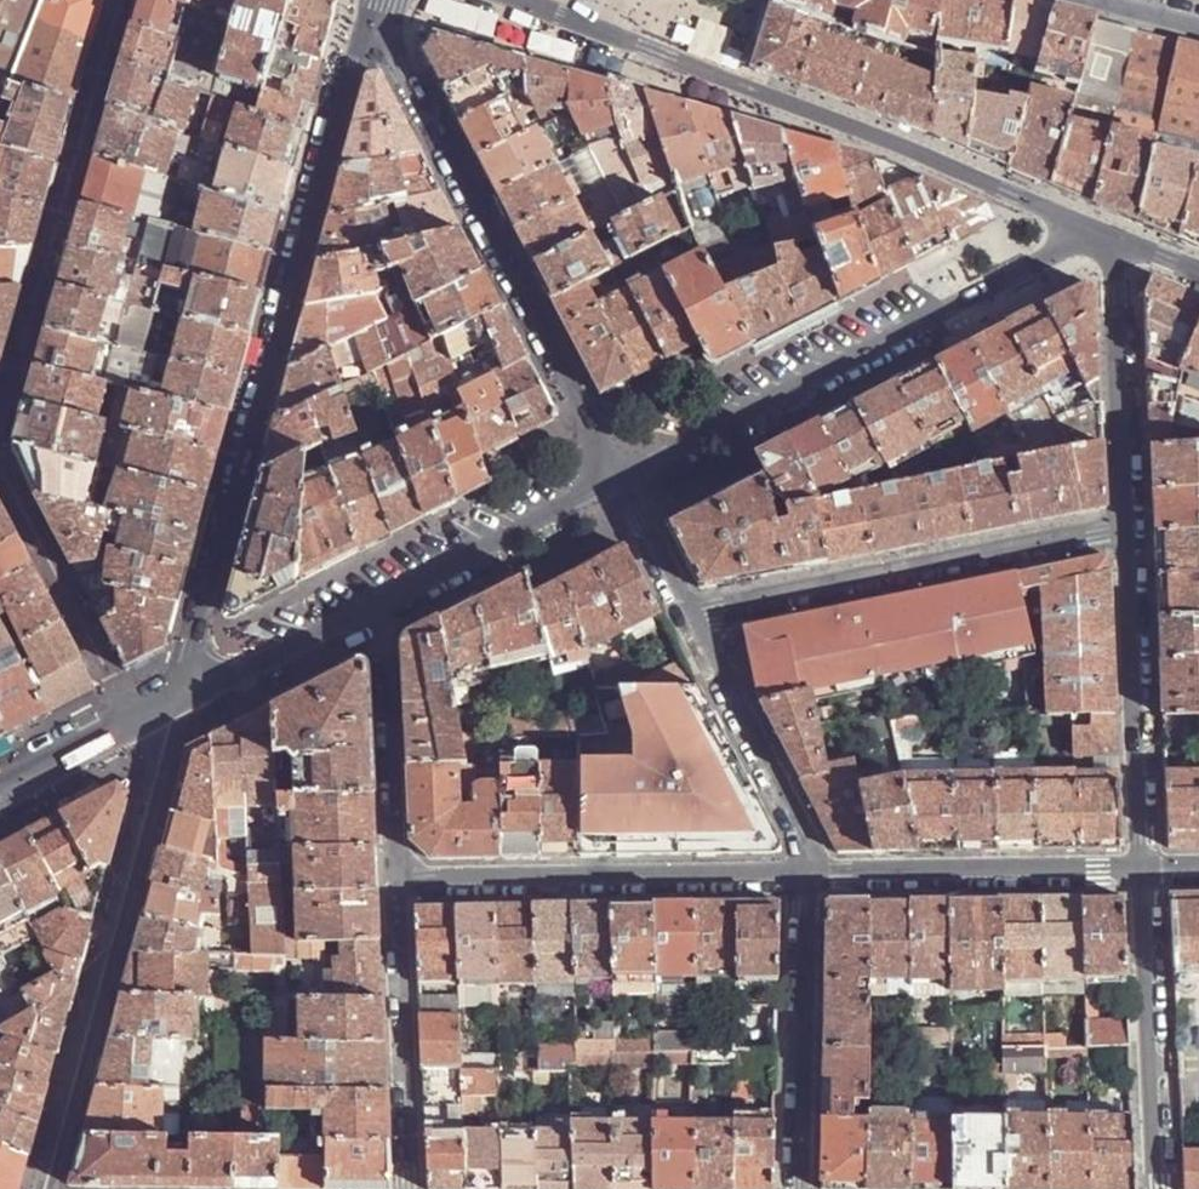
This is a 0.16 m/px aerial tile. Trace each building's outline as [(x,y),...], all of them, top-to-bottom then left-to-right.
[(0,13),(0,79),(13,84),(13,82),(27,46),(45,0),(5,0),(0,13)] [(75,101),(103,0),(45,0),(27,46),(13,82),(75,101)] [(134,25),(169,37),(179,3),(191,7),(193,0),(142,0),(134,25)] [(191,7),(217,18),(236,25),(243,0),(193,0),(191,7)] [(236,25),(226,59),(221,76),(267,90),(274,64),(279,42),(291,0),(243,0),(236,25)] [(279,42),(309,54),(309,52),(326,59),(342,0),(291,0),(279,42)] [(772,4),(822,20),(829,22),(832,9),(839,10),(857,15),(853,29),(881,38),(891,0),(773,0),(772,4)] [(881,38),(903,46),(907,32),(931,38),(934,24),(936,25),(938,0),(891,0),(881,38)] [(936,25),(936,42),(975,49),(975,50),(1005,56),(1015,0),(938,0),(936,25)] [(1020,0),(1015,0),(1005,56),(1039,61),(1053,9),(1020,0)] [(179,3),(169,37),(181,41),(191,7),(179,3)] [(822,20),(772,4),(763,32),(751,67),(777,77),(808,88),(845,102),(930,134),(934,82),(816,39),(822,20)] [(839,10),(832,9),(829,22),(836,24),(839,10)] [(1071,13),(1053,9),(1039,61),(1035,73),(1035,75),(1077,87),(1096,19),(1071,13)] [(217,18),(206,52),(226,59),(236,25),(217,18)] [(1115,24),(1096,19),(1077,87),(1073,103),(1072,107),(1113,119),(1115,115),(1115,111),(1136,30),(1115,24)] [(829,22),(822,20),(816,39),(934,82),(936,56),(903,46),(881,38),(853,29),(836,24),(829,22)] [(170,80),(180,43),(181,41),(169,37),(134,25),(125,58),(124,63),(170,80)] [(1154,35),(1136,30),(1115,111),(1115,115),(1160,125),(1161,122),(1180,42),(1154,35)] [(431,72),(442,92),(489,68),(495,80),(497,80),(510,76),(511,78),(523,75),(523,60),(473,46),(433,35),(427,44),(420,52),(431,72)] [(309,54),(279,42),(274,64),(282,67),(277,86),(286,88),(298,93),(305,67),(309,54)] [(1180,42),(1161,122),(1160,125),(1158,134),(1198,144),(1198,47),(1180,42)] [(221,76),(226,59),(206,52),(180,43),(170,80),(201,93),(215,98),(221,76)] [(326,59),(309,52),(309,54),(305,67),(321,74),(326,59)] [(934,82),(930,134),(935,136),(966,149),(971,94),(974,61),(974,60),(936,54),(936,56),(934,82)] [(540,65),(523,60),(523,75),(524,90),(527,94),(535,110),(568,103),(567,73),(540,65)] [(122,69),(111,107),(180,132),(186,133),(201,93),(170,80),(124,63),(122,69)] [(321,74),(305,67),(298,93),(296,101),(312,107),(318,84),(321,74)] [(442,92),(457,123),(507,99),(497,80),(495,80),(489,68),(442,92)] [(605,84),(567,73),(568,103),(568,112),(581,136),(616,126),(605,84)] [(354,127),(343,167),(395,159),(422,154),(391,95),(380,74),(368,76),(361,101),(354,127)] [(524,90),(523,75),(511,78),(519,92),(524,90)] [(221,76),(215,98),(240,108),(260,115),(267,90),(221,76)] [(510,76),(497,80),(507,99),(514,95),(519,92),(511,78),(510,76)] [(13,84),(0,79),(0,115),(13,84)] [(13,82),(13,84),(0,115),(0,145),(58,162),(75,101),(13,82)] [(620,87),(605,84),(616,126),(643,187),(672,175),(645,94),(620,87)] [(260,115),(305,133),(312,107),(296,101),(298,93),(286,88),(284,95),(267,90),(260,115)] [(1073,103),(1030,91),(1026,105),(1008,167),(1044,182),(1048,184),(1051,186),(1068,121),(1072,107),(1073,103)] [(658,98),(645,94),(672,175),(676,186),(708,175),(682,105),(658,98)] [(1026,105),(971,94),(966,149),(1001,164),(1008,167),(1026,105)] [(215,98),(203,139),(205,140),(229,149),(240,108),(215,98)] [(457,123),(477,159),(526,134),(507,99),(457,123)] [(568,112),(568,103),(535,110),(543,126),(544,125),(568,112)] [(709,112),(682,105),(708,175),(715,196),(752,183),(744,163),(729,118),(709,112)] [(104,130),(97,155),(147,170),(168,177),(169,171),(174,153),(180,132),(111,107),(104,130)] [(304,139),(305,133),(260,115),(240,108),(229,149),(294,173),(304,139)] [(568,112),(544,125),(558,151),(582,139),(581,136),(568,112)] [(1160,125),(1115,115),(1113,119),(1110,132),(1156,141),(1158,134),(1160,125)] [(796,182),(779,132),(764,128),(734,120),(729,118),(744,163),(752,183),(754,190),(796,182)] [(1110,132),(1068,121),(1051,186),(1074,196),(1092,204),(1110,132)] [(553,157),(558,151),(544,125),(543,126),(535,130),(549,158),(553,157)] [(643,187),(616,126),(581,136),(582,139),(587,149),(606,184),(624,219),(650,205),(643,187)] [(477,159),(496,195),(553,165),(549,158),(535,130),(526,134),(477,159)] [(200,161),(205,140),(203,139),(186,133),(180,132),(174,153),(200,161)] [(792,136),(779,132),(796,182),(805,207),(847,195),(830,147),(802,139),(792,136)] [(1156,141),(1110,132),(1092,204),(1116,214),(1136,222),(1155,148),(1156,141)] [(1158,134),(1156,141),(1155,148),(1196,158),(1198,148),(1198,144),(1158,134)] [(229,149),(205,140),(200,161),(195,179),(193,185),(209,189),(217,191),(229,149)] [(58,162),(0,145),(0,198),(45,204),(58,162)] [(848,152),(830,147),(847,195),(851,207),(869,200),(884,194),(870,158),(848,152)] [(1196,158),(1155,148),(1136,222),(1154,230),(1178,240),(1195,167),(1196,158)] [(294,173),(229,149),(217,191),(284,212),(286,206),(294,173)] [(587,149),(574,155),(592,190),(606,184),(587,149)] [(441,192),(422,154),(395,159),(405,200),(441,192)] [(83,205),(134,217),(139,197),(147,170),(97,155),(83,205)] [(880,161),(870,158),(884,194),(888,202),(913,262),(954,241),(991,222),(984,206),(965,198),(950,192),(926,181),(891,166),(880,161)] [(333,208),(330,217),(381,206),(404,201),(405,200),(395,159),(343,167),(333,208)] [(572,201),(585,194),(566,159),(553,165),(572,201)] [(496,195),(514,230),(572,201),(553,165),(496,195)] [(1195,167),(1178,240),(1198,249),(1198,168),(1195,167)] [(181,208),(188,183),(168,177),(147,170),(139,197),(181,208)] [(169,171),(168,177),(188,183),(193,185),(195,179),(169,171)] [(672,175),(643,187),(650,205),(661,200),(677,192),(676,186),(672,175)] [(708,175),(676,186),(677,192),(690,229),(702,252),(705,258),(732,248),(729,237),(722,218),(715,196),(708,175)] [(203,215),(209,189),(193,185),(188,183),(181,208),(203,215)] [(572,201),(590,236),(611,225),(624,219),(606,184),(592,190),(585,194),(572,201)] [(283,217),(284,212),(217,191),(209,189),(203,215),(197,233),(200,234),(273,253),(283,217)] [(462,232),(441,192),(405,200),(404,201),(417,242),(462,232)] [(884,194),(869,200),(871,210),(888,202),(884,194)] [(139,197),(134,217),(144,220),(175,228),(181,208),(139,197)] [(0,198),(0,247),(15,247),(33,246),(45,204),(0,198)] [(678,235),(661,200),(650,205),(624,219),(611,225),(629,260),(633,258),(651,249),(678,235)] [(393,247),(417,242),(404,201),(381,206),(393,247)] [(514,230),(532,265),(590,236),(572,201),(514,230)] [(913,262),(888,202),(871,210),(855,218),(878,281),(885,277),(913,262)] [(71,246),(122,259),(134,217),(83,205),(71,246)] [(321,251),(319,262),(365,253),(381,250),(393,247),(381,206),(330,217),(321,251)] [(181,208),(175,228),(179,228),(197,233),(203,215),(181,208)] [(722,218),(729,237),(745,231),(738,213),(722,218)] [(846,297),(878,281),(855,218),(853,213),(813,229),(817,240),(820,251),(838,301),(846,297)] [(122,259),(132,261),(144,220),(134,217),(122,259)] [(809,217),(767,226),(775,248),(775,250),(793,245),(817,240),(813,229),(810,220),(809,217)] [(144,220),(132,261),(136,262),(141,263),(166,269),(168,269),(179,228),(175,228),(144,220)] [(189,275),(200,234),(197,233),(179,228),(168,269),(189,275)] [(465,238),(462,232),(417,242),(393,247),(381,250),(390,272),(401,268),(416,305),(424,301),(483,273),(465,238)] [(273,253),(200,234),(189,275),(197,277),(262,293),(273,253)] [(548,295),(551,301),(584,283),(609,270),(590,236),(532,265),(548,295)] [(796,258),(793,245),(775,250),(778,271),(795,263),(795,259),(796,258)] [(22,287),(33,246),(15,247),(2,288),(22,287)] [(59,288),(110,300),(114,287),(116,278),(122,259),(71,246),(61,281),(59,288)] [(15,247),(0,247),(0,288),(2,288),(15,247)] [(710,268),(723,292),(778,272),(778,271),(775,250),(775,248),(734,257),(735,259),(710,268)] [(656,260),(651,249),(633,258),(638,269),(656,260)] [(381,250),(365,253),(372,279),(391,274),(390,272),(381,250)] [(838,301),(820,251),(796,258),(795,259),(795,263),(778,271),(778,272),(723,292),(751,347),(797,323),(838,301)] [(746,350),(751,347),(723,292),(710,268),(705,258),(702,252),(663,273),(699,344),(697,345),(706,361),(711,365),(718,365),(732,357),(746,350)] [(309,297),(306,307),(375,294),(372,279),(365,253),(319,262),(309,297)] [(116,278),(131,282),(134,269),(136,262),(132,261),(122,259),(116,278)] [(162,284),(166,269),(141,263),(139,270),(134,285),(129,305),(155,311),(162,284)] [(166,269),(162,284),(170,286),(192,291),(197,277),(189,275),(168,269),(166,269)] [(584,283),(597,308),(621,294),(609,270),(584,283)] [(498,302),(483,273),(424,301),(440,338),(445,336),(471,322),(500,307),(498,302)] [(699,344),(663,273),(630,291),(667,361),(673,358),(697,345),(699,344)] [(262,293),(197,277),(192,291),(186,319),(251,335),(253,329),(262,293)] [(1198,321),(1198,300),(1176,290),(1148,278),(1146,285),(1143,293),(1146,358),(1178,370),(1198,321)] [(602,395),(634,378),(597,308),(584,283),(551,301),(578,352),(600,395),(601,395),(602,395)] [(1099,382),(1095,290),(1083,283),(1050,301),(1042,306),(1077,370),(1085,384),(1087,388),(1099,382)] [(170,286),(162,284),(155,311),(180,318),(184,304),(166,299),(170,286)] [(388,291),(388,298),(396,316),(405,311),(396,286),(389,288),(390,291),(388,291)] [(22,287),(2,288),(0,288),(0,363),(22,287)] [(119,289),(114,287),(110,300),(115,301),(119,289)] [(47,328),(98,341),(106,314),(110,300),(59,288),(49,322),(47,328)] [(396,316),(388,298),(388,291),(375,294),(386,320),(396,316)] [(639,376),(667,361),(630,291),(622,295),(621,294),(597,308),(634,378),(639,376)] [(294,354),(290,370),(328,350),(341,343),(354,337),(373,327),(386,320),(375,294),(306,307),(294,354)] [(127,318),(121,346),(138,351),(144,352),(151,325),(155,311),(129,305),(115,301),(110,300),(106,314),(127,318)] [(408,354),(440,338),(424,301),(416,305),(405,311),(396,316),(386,320),(373,327),(388,364),(408,354)] [(1077,370),(1042,306),(1014,320),(1006,324),(1040,389),(1077,370)] [(500,307),(471,322),(477,336),(486,333),(490,343),(503,373),(527,360),(511,328),(500,307)] [(182,332),(186,319),(180,318),(155,311),(151,325),(182,332)] [(251,335),(186,319),(182,332),(175,360),(240,376),(241,369),(251,335)] [(1178,370),(1198,379),(1198,321),(1178,370)] [(445,336),(452,362),(481,348),(480,345),(477,336),(471,322),(445,336)] [(1040,389),(1006,324),(977,339),(970,343),(1003,407),(1040,389)] [(373,327),(354,337),(370,377),(375,375),(374,372),(382,367),(388,364),(373,327)] [(98,341),(47,328),(38,360),(37,366),(88,379),(98,341)] [(440,338),(408,354),(427,413),(428,414),(440,407),(445,420),(466,410),(461,394),(452,362),(445,336),(440,338)] [(127,389),(138,351),(121,346),(98,341),(88,379),(109,385),(119,387),(127,389)] [(341,343),(328,350),(336,371),(350,365),(341,343)] [(494,377),(503,373),(490,343),(481,348),(486,359),(493,376),(494,377)] [(1003,407),(970,343),(942,358),(935,362),(967,423),(972,432),(1007,413),(1003,407)] [(283,395),(276,421),(329,396),(342,391),(341,389),(343,388),(336,371),(328,350),(290,370),(283,395)] [(138,351),(127,389),(133,390),(149,395),(160,356),(144,352),(138,351)] [(408,354),(388,364),(407,419),(427,413),(408,354)] [(175,360),(160,356),(149,395),(164,398),(175,360)] [(486,359),(477,364),(484,381),(493,376),(486,359)] [(240,376),(175,360),(164,398),(229,415),(231,408),(240,376)] [(556,419),(527,360),(503,373),(494,377),(519,438),(526,434),(556,419)] [(967,423),(935,362),(904,378),(896,382),(928,443),(967,423)] [(26,404),(98,422),(109,385),(88,379),(37,366),(28,397),(26,404)] [(382,396),(391,393),(382,367),(374,372),(375,375),(379,386),(382,396)] [(1085,384),(1077,370),(1040,389),(1047,403),(1063,395),(1085,384)] [(342,391),(345,401),(379,386),(375,375),(370,377),(343,388),(341,389),(342,391)] [(487,455),(519,438),(494,377),(493,376),(484,381),(461,394),(466,410),(479,459),(481,458),(487,455)] [(1150,448),(1167,447),(1175,392),(1176,384),(1147,377),(1150,439),(1150,448)] [(862,400),(854,404),(886,465),(928,443),(896,382),(862,400)] [(1100,403),(1099,382),(1087,388),(1095,403),(1096,403),(1100,403)] [(382,396),(379,386),(345,401),(356,433),(359,442),(361,448),(395,434),(382,396)] [(1047,403),(1040,389),(1003,407),(1007,413),(1020,440),(1030,459),(1071,451),(1047,403)] [(221,446),(229,415),(164,398),(149,395),(133,390),(123,428),(137,431),(219,452),(221,446)] [(276,421),(263,470),(267,470),(306,452),(322,445),(323,445),(319,431),(329,428),(333,440),(356,433),(345,401),(342,391),(329,396),(276,421)] [(1167,447),(1198,445),(1198,402),(1175,392),(1167,447)] [(1102,445),(1100,403),(1096,403),(1095,403),(1071,411),(1063,395),(1047,403),(1071,451),(1102,445)] [(16,437),(14,444),(96,465),(107,424),(98,422),(26,404),(16,437)] [(827,418),(819,422),(847,481),(849,484),(879,468),(886,465),(854,404),(827,418)] [(479,459),(466,410),(445,420),(433,427),(455,502),(462,498),(489,485),(481,458),(479,459)] [(428,414),(427,413),(407,419),(410,429),(396,436),(398,444),(414,437),(433,427),(428,414)] [(792,436),(786,439),(814,496),(847,481),(819,422),(792,436)] [(455,502),(433,427),(414,437),(398,444),(423,519),(430,515),(455,502)] [(123,428),(112,469),(123,472),(126,472),(137,431),(123,428)] [(329,428),(319,431),(323,445),(333,440),(329,428)] [(219,452),(137,431),(126,472),(208,493),(210,486),(219,452)] [(359,442),(356,433),(333,440),(323,445),(322,445),(325,454),(359,442)] [(780,442),(756,455),(766,475),(767,474),(786,510),(812,504),(817,503),(814,496),(786,439),(780,442)] [(1030,459),(1020,440),(980,448),(983,453),(990,467),(1004,464),(1016,462),(1030,459)] [(84,509),(101,466),(96,465),(14,444),(14,446),(35,491),(37,498),(84,509)] [(423,519),(398,444),(365,461),(391,536),(397,533),(423,519)] [(1102,459),(1102,445),(1071,451),(1030,459),(1016,462),(1019,477),(1008,480),(1018,527),(1105,509),(1102,459)] [(1152,490),(1198,488),(1198,445),(1167,447),(1150,448),(1151,456),(1152,490)] [(287,590),(295,586),(304,480),(306,452),(267,470),(263,470),(244,540),(225,612),(232,619),(287,590)] [(943,474),(933,453),(898,473),(900,477),(893,478),(897,486),(909,484),(931,479),(942,477),(944,476),(943,474)] [(990,467),(983,453),(943,474),(944,476),(957,474),(978,469),(989,467),(990,467)] [(364,550),(391,536),(365,461),(331,473),(358,553),(364,550)] [(969,536),(1018,527),(1008,480),(1004,464),(990,467),(989,467),(991,478),(980,480),(978,469),(957,474),(969,536)] [(893,478),(886,465),(879,468),(889,488),(894,487),(897,486),(893,478)] [(110,515),(123,472),(112,469),(101,466),(84,509),(110,515)] [(197,535),(208,493),(126,472),(123,472),(110,515),(197,535)] [(328,569),(358,553),(331,473),(304,480),(295,586),(328,569)] [(921,546),(969,536),(957,474),(944,476),(942,477),(944,487),(933,490),(931,479),(909,484),(921,546)] [(768,489),(762,477),(724,497),(715,501),(706,506),(669,526),(702,590),(787,573),(775,525),(772,512),(773,512),(768,489)] [(874,555),(921,546),(909,484),(897,486),(894,487),(896,497),(885,500),(882,489),(862,493),(874,555)] [(1152,490),(1153,500),(1154,532),(1198,530),(1198,488),(1152,490)] [(826,565),(874,555),(862,493),(854,495),(845,497),(846,508),(835,510),(833,500),(817,503),(812,504),(826,565)] [(42,507),(72,565),(83,562),(97,558),(100,548),(110,515),(84,509),(37,498),(42,507)] [(17,536),(13,529),(0,503),(0,545),(17,536)] [(826,565),(812,504),(786,510),(788,521),(775,525),(787,573),(826,565)] [(788,521),(786,510),(773,512),(772,512),(775,525),(788,521)] [(110,515),(100,548),(110,551),(187,569),(196,539),(197,535),(110,515)] [(1156,574),(1198,574),(1198,530),(1154,532),(1155,543),(1156,574)] [(33,566),(21,543),(17,536),(0,545),(0,583),(33,566)] [(660,613),(626,547),(619,551),(595,565),(625,632),(658,614),(660,613)] [(110,551),(100,548),(97,558),(96,561),(96,573),(96,587),(106,586),(110,551)] [(110,551),(106,586),(116,588),(178,604),(180,599),(187,569),(110,551)] [(1108,573),(1107,556),(1020,573),(1015,575),(1020,594),(1027,593),(1026,591),(1032,590),(1032,588),(1043,586),(1108,573)] [(72,565),(79,578),(86,576),(96,573),(96,561),(97,558),(83,562),(72,565)] [(625,632),(595,565),(590,567),(565,580),(586,651),(623,633),(625,632)] [(0,583),(0,591),(11,613),(21,634),(24,641),(62,622),(50,600),(33,566),(0,583)] [(510,582),(478,600),(489,670),(547,656),(532,597),(534,596),(527,573),(510,582)] [(1115,713),(1108,573),(1043,586),(1044,615),(1049,716),(1074,715),(1115,713)] [(1156,574),(1158,617),(1198,616),(1198,574),(1156,574)] [(1020,594),(1015,575),(943,589),(868,605),(746,629),(761,700),(808,689),(809,692),(944,664),(982,655),(985,666),(1025,658),(1025,656),(1035,654),(1020,594)] [(534,596),(532,597),(547,656),(551,669),(587,658),(586,651),(565,580),(559,583),(534,596)] [(1044,615),(1043,586),(1032,588),(1032,590),(1026,591),(1027,593),(1032,613),(1044,615)] [(178,604),(116,588),(117,610),(102,622),(105,628),(128,672),(165,653),(178,604)] [(11,613),(0,591),(0,618),(11,613)] [(489,670),(478,600),(446,617),(439,620),(449,682),(465,678),(489,672),(489,670)] [(224,623),(232,619),(225,612),(222,621),(224,623)] [(1158,617),(1160,660),(1198,659),(1198,616),(1158,617)] [(433,623),(409,636),(403,641),(402,649),(408,766),(462,765),(457,737),(442,739),(440,723),(455,721),(453,706),(449,682),(439,620),(433,623)] [(46,714),(33,687),(32,685),(13,647),(0,621),(0,723),(6,735),(42,717),(46,714)] [(62,622),(24,641),(43,678),(32,685),(33,687),(82,661),(79,655),(62,622)] [(21,634),(15,637),(19,644),(24,641),(21,634)] [(43,678),(24,641),(19,644),(13,647),(32,685),(43,678)] [(1026,676),(1025,658),(985,666),(982,655),(944,664),(950,717),(954,716),(990,715),(994,714),(1029,713),(1028,695),(1034,695),(1033,676),(1026,676)] [(268,703),(271,752),(282,752),(289,759),(290,791),(368,792),(363,664),(362,663),(358,659),(353,660),(306,684),(268,703)] [(1163,715),(1198,714),(1198,659),(1160,660),(1163,715)] [(699,688),(684,660),(666,669),(670,688),(699,688)] [(82,661),(33,687),(46,714),(97,688),(82,661)] [(950,717),(944,664),(809,692),(816,726),(846,722),(889,716),(891,719),(920,718),(950,717)] [(670,688),(666,669),(638,682),(640,689),(670,688)] [(491,683),(489,672),(465,678),(466,689),(491,683)] [(638,682),(635,672),(593,685),(594,689),(616,689),(640,689),(638,682)] [(466,689),(465,678),(449,682),(453,706),(468,703),(466,689)] [(727,855),(781,855),(781,845),(777,838),(751,787),(699,688),(670,688),(640,689),(616,689),(628,736),(629,755),(613,762),(576,765),(580,857),(626,857),(669,856),(727,855)] [(801,779),(826,774),(823,765),(816,726),(809,692),(808,689),(761,700),(760,700),(788,753),(801,779)] [(248,713),(236,719),(240,803),(241,805),(273,802),(272,791),(271,752),(268,703),(248,713)] [(994,714),(994,724),(1008,724),(1021,723),(1035,722),(1035,717),(1034,712),(1029,713),(994,714)] [(563,716),(563,713),(498,726),(500,740),(535,739),(553,739),(566,739),(565,726),(563,716)] [(1117,755),(1115,713),(1074,715),(1075,724),(1076,756),(1094,755),(1117,755)] [(954,716),(954,736),(985,734),(985,724),(994,724),(994,714),(990,715),(954,716)] [(1163,715),(1164,735),(1198,734),(1198,714),(1163,715)] [(1075,724),(1074,715),(1049,716),(1035,717),(1035,722),(1035,726),(1075,724)] [(920,732),(920,718),(891,719),(893,733),(912,733),(920,732)] [(211,733),(206,736),(209,806),(240,803),(236,719),(211,733)] [(457,735),(455,721),(440,723),(442,739),(457,737),(457,735)] [(604,735),(601,723),(565,726),(566,739),(575,739),(575,737),(604,735)] [(500,740),(498,726),(457,735),(457,737),(462,765),(462,768),(470,768),(472,768),(472,758),(481,740),(491,740),(500,740)] [(914,778),(912,733),(893,733),(902,777),(903,778),(914,778)] [(168,804),(166,811),(210,823),(209,806),(206,736),(183,747),(168,804)] [(472,768),(498,767),(499,786),(499,859),(521,859),(539,858),(536,765),(535,751),(535,739),(500,740),(491,740),(481,740),(472,758),(472,768)] [(553,751),(576,750),(575,745),(575,739),(566,739),(553,739),(553,751)] [(271,752),(272,791),(289,791),(290,791),(289,759),(282,752),(271,752)] [(1095,773),(1094,755),(1076,756),(1077,774),(1095,773)] [(1117,773),(1117,755),(1094,755),(1095,773),(1117,773)] [(995,759),(996,776),(1036,775),(1036,758),(995,759)] [(860,786),(854,759),(823,765),(826,774),(801,779),(840,853),(860,852),(872,852),(860,786)] [(467,860),(499,859),(499,786),(485,786),(478,787),(471,790),(470,768),(462,768),(462,765),(408,766),(411,843),(431,860),(467,860)] [(562,858),(580,857),(576,765),(536,765),(539,858),(562,858)] [(485,786),(499,786),(498,767),(472,768),(470,768),(471,790),(478,787),(485,786)] [(1198,847),(1198,772),(1166,772),(1169,848),(1195,847),(1198,847)] [(1121,848),(1117,773),(1095,773),(1077,774),(1080,849),(1105,849),(1121,848)] [(1080,849),(1077,774),(1036,775),(1039,850),(1064,850),(1080,849)] [(1039,850),(1036,775),(996,776),(998,850),(1023,850),(1039,850)] [(998,850),(996,776),(956,777),(958,851),(982,851),(998,850)] [(900,852),(918,852),(903,778),(902,777),(860,786),(872,852),(900,852)] [(958,851),(956,777),(914,778),(903,778),(918,852),(942,851),(958,851)] [(125,780),(57,813),(86,869),(98,863),(102,863),(109,839),(125,780)] [(273,802),(276,845),(291,845),(289,791),(272,791),(273,802)] [(289,791),(291,845),(371,847),(368,792),(290,791),(289,791)] [(273,802),(241,805),(242,833),(244,872),(249,953),(272,953),(281,953),(278,889),(276,845),(273,802)] [(240,803),(209,806),(210,823),(211,836),(242,833),(241,805),(240,803)] [(164,818),(156,847),(198,863),(198,871),(203,873),(203,875),(221,878),(225,953),(249,953),(244,872),(212,862),(211,836),(210,823),(166,811),(164,818)] [(30,828),(23,831),(53,889),(87,870),(86,869),(57,813),(30,828)] [(20,910),(28,907),(54,892),(53,889),(23,831),(0,843),(0,872),(20,910)] [(291,845),(293,888),(374,889),(373,874),(371,847),(291,845)] [(155,854),(149,881),(197,890),(198,877),(198,871),(198,863),(156,847),(155,854)] [(62,907),(89,915),(102,863),(98,863),(86,869),(87,870),(53,889),(54,892),(62,907)] [(25,919),(20,910),(0,872),(0,933),(25,919)] [(147,887),(139,916),(194,924),(193,906),(213,914),(212,893),(197,890),(149,881),(147,887)] [(374,889),(293,888),(297,940),(320,941),(336,940),(376,940),(374,889)] [(1190,895),(1172,895),(1176,976),(1198,975),(1198,895),(1190,895)] [(1086,977),(1083,897),(1059,898),(1043,898),(1045,978),(1086,977)] [(1128,976),(1124,897),(1099,897),(1083,897),(1086,977),(1128,976)] [(1045,978),(1043,898),(1019,899),(1004,899),(1005,978),(1045,978)] [(1005,978),(1004,899),(973,899),(951,900),(952,979),(952,991),(1005,990),(1005,978)] [(911,980),(911,900),(887,901),(871,901),(871,980),(911,980)] [(952,979),(951,900),(926,900),(911,900),(911,980),(952,979)] [(871,980),(871,901),(846,902),(829,902),(827,981),(861,980),(871,980)] [(778,976),(780,902),(754,903),(736,903),(736,977),(775,977),(778,976)] [(696,977),(736,977),(736,903),(711,904),(695,904),(696,977)] [(696,977),(695,904),(669,905),(652,905),(655,978),(696,977)] [(655,978),(652,905),(627,905),(610,906),(613,978),(628,978),(655,978)] [(193,906),(194,924),(214,928),(213,914),(193,906)] [(575,979),(572,906),(550,907),(533,907),(536,979),(575,979)] [(613,978),(610,906),(587,906),(572,906),(575,979),(613,978)] [(28,907),(20,910),(25,919),(28,926),(36,922),(28,907)] [(28,926),(32,933),(42,952),(75,963),(89,915),(62,907),(36,922),(28,926)] [(536,979),(533,907),(512,908),(494,908),(498,980),(536,979)] [(498,980),(494,908),(473,908),(456,909),(459,981),(498,980)] [(459,981),(456,909),(433,909),(414,909),(418,982),(428,981),(459,981)] [(137,921),(130,951),(202,952),(216,953),(214,928),(194,924),(139,916),(137,921)] [(0,933),(0,951),(32,933),(28,926),(25,919),(0,933)] [(297,940),(298,957),(321,957),(320,941),(297,940)] [(337,957),(339,997),(380,998),(376,940),(336,940),(337,957)] [(128,958),(118,994),(189,995),(203,995),(202,965),(202,952),(130,951),(128,958)] [(47,961),(54,973),(71,979),(75,963),(42,952),(47,961)] [(216,953),(202,952),(202,965),(215,965),(218,968),(273,969),(272,953),(249,953),(225,953),(216,953)] [(281,953),(272,953),(273,969),(274,997),(284,997),(283,984),(281,953)] [(15,986),(0,957),(0,995),(15,986)] [(322,997),(339,997),(337,957),(329,957),(329,970),(321,971),(322,997)] [(54,973),(47,961),(42,964),(44,968),(43,968),(47,977),(54,973)] [(24,1045),(52,1054),(62,1016),(71,979),(54,973),(47,977),(19,992),(27,1008),(32,1016),(24,1045)] [(1129,995),(1128,976),(1086,977),(1086,997),(1129,995)] [(655,993),(655,978),(628,978),(629,993),(655,993)] [(871,1037),(871,994),(861,994),(861,980),(827,981),(826,1048),(871,1048),(871,1037)] [(429,999),(428,981),(418,982),(419,999),(429,999)] [(283,984),(284,997),(295,997),(310,997),(309,985),(283,984)] [(0,995),(0,1025),(27,1008),(19,992),(15,986),(0,995)] [(109,1026),(107,1037),(180,1039),(191,1038),(191,1031),(190,1013),(242,1014),(242,996),(203,995),(189,995),(118,994),(109,1026)] [(284,997),(274,997),(275,1040),(285,1040),(284,997)] [(295,997),(299,1040),(381,1041),(380,998),(339,997),(322,997),(310,997),(295,997)] [(461,1016),(460,998),(429,999),(419,999),(420,1017),(461,1016)] [(52,1054),(24,1045),(32,1016),(27,1008),(0,1025),(0,1034),(4,1038),(0,1042),(0,1069),(44,1084),(51,1060),(52,1054)] [(776,1051),(777,1008),(774,1008),(736,1008),(736,1038),(735,1051),(776,1051)] [(462,1056),(461,1016),(420,1017),(421,1041),(423,1069),(463,1070),(462,1056)] [(1131,1045),(1130,1020),(1087,1021),(1087,1023),(1088,1046),(1101,1046),(1131,1045)] [(1088,1046),(1087,1023),(1078,1023),(1078,1035),(1046,1036),(1047,1047),(1088,1046)] [(656,1039),(656,1052),(695,1051),(696,1038),(696,1033),(655,1034),(656,1039)] [(1047,1047),(1046,1036),(1006,1037),(1005,1048),(1047,1047)] [(100,1061),(94,1085),(164,1087),(179,1087),(180,1039),(107,1037),(100,1061)] [(911,1048),(911,1037),(871,1037),(871,1048),(911,1048)] [(953,1048),(953,1037),(911,1037),(911,1048),(953,1048)] [(1005,1048),(1006,1037),(991,1037),(992,1054),(1006,1054),(1005,1048)] [(695,1051),(735,1051),(736,1038),(696,1038),(695,1051)] [(216,1047),(214,1087),(239,1088),(263,1088),(266,1040),(216,1039),(216,1047)] [(656,1052),(656,1039),(614,1040),(615,1053),(656,1052)] [(266,1040),(263,1088),(321,1089),(384,1090),(381,1041),(299,1040),(285,1040),(275,1040),(266,1040)] [(615,1053),(614,1040),(577,1040),(578,1054),(612,1053),(615,1053)] [(1089,1057),(1088,1046),(1047,1047),(1047,1058),(1089,1057)] [(1089,1057),(1089,1066),(1101,1066),(1101,1046),(1088,1046),(1089,1057)] [(1047,1058),(1047,1047),(1005,1048),(1006,1054),(1006,1065),(1006,1071),(1047,1071),(1047,1058)] [(826,1048),(825,1118),(856,1119),(856,1117),(854,1099),(870,1099),(871,1048),(826,1048)] [(695,1063),(695,1051),(656,1052),(656,1064),(695,1063)] [(735,1065),(735,1051),(695,1051),(695,1063),(695,1065),(735,1065)] [(776,1078),(776,1051),(735,1051),(735,1065),(735,1080),(776,1078)] [(656,1064),(656,1052),(615,1053),(612,1053),(613,1065),(656,1064)] [(613,1065),(612,1053),(578,1054),(577,1057),(578,1065),(578,1066),(613,1065)] [(1006,1065),(1006,1054),(992,1054),(953,1055),(953,1065),(968,1065),(990,1065),(1006,1065)] [(502,1071),(502,1057),(462,1056),(463,1070),(496,1071),(502,1071)] [(502,1057),(502,1071),(536,1072),(540,1072),(540,1058),(502,1057)] [(578,1065),(577,1057),(540,1058),(540,1072),(571,1072),(571,1065),(578,1065)] [(969,1079),(968,1065),(953,1065),(953,1079),(969,1079)] [(990,1078),(990,1065),(968,1065),(969,1079),(990,1078)] [(1006,1071),(1006,1065),(990,1065),(990,1078),(1006,1078),(1006,1071)] [(34,1121),(37,1111),(44,1084),(0,1069),(0,1105),(34,1121)] [(463,1095),(463,1070),(423,1069),(424,1100),(425,1109),(464,1109),(463,1095)] [(498,1085),(496,1071),(463,1070),(463,1095),(498,1094),(498,1085)] [(536,1083),(536,1072),(502,1071),(496,1071),(498,1085),(536,1086),(536,1083)] [(572,1083),(571,1072),(540,1072),(536,1072),(536,1083),(572,1083)] [(92,1091),(81,1134),(161,1136),(163,1109),(163,1099),(164,1087),(94,1085),(92,1091)] [(164,1087),(163,1099),(179,1099),(179,1087),(164,1087)] [(212,1087),(212,1095),(239,1095),(239,1088),(214,1087),(212,1087)] [(239,1095),(237,1138),(248,1138),(249,1109),(261,1110),(263,1088),(239,1088),(239,1095)] [(263,1088),(261,1110),(321,1110),(321,1089),(263,1088)] [(384,1090),(321,1089),(321,1110),(322,1128),(321,1139),(386,1139),(384,1090)] [(695,1111),(709,1112),(708,1098),(695,1098),(695,1111)] [(954,1118),(954,1103),(912,1103),(911,1118),(954,1118)] [(1135,1118),(1134,1103),(1091,1104),(1091,1118),(1135,1118)] [(0,1105),(0,1145),(24,1156),(27,1148),(34,1121),(0,1105)] [(163,1109),(161,1136),(165,1136),(177,1136),(177,1110),(163,1109)] [(734,1122),(734,1112),(709,1112),(695,1111),(695,1116),(694,1122),(734,1122)] [(748,1111),(748,1123),(772,1123),(772,1111),(748,1111)] [(1049,1117),(1006,1116),(1006,1119),(1007,1188),(1050,1188),(1049,1117)] [(870,1117),(856,1117),(856,1119),(825,1118),(823,1188),(869,1188),(870,1117)] [(911,1118),(870,1117),(869,1188),(911,1188),(911,1118)] [(1091,1118),(1049,1117),(1050,1188),(1094,1188),(1091,1118)] [(954,1118),(911,1118),(911,1188),(955,1188),(954,1118)] [(1006,1119),(954,1118),(955,1188),(1007,1188),(1006,1119)] [(1135,1118),(1091,1118),(1094,1188),(1138,1188),(1135,1118)] [(465,1131),(464,1122),(450,1122),(450,1132),(465,1131)] [(614,1122),(573,1122),(574,1132),(576,1188),(615,1188),(614,1122)] [(655,1122),(614,1122),(615,1188),(655,1188),(655,1122)] [(694,1122),(655,1122),(655,1188),(693,1188),(694,1122)] [(734,1122),(694,1122),(693,1188),(733,1188),(734,1122)] [(775,1123),(772,1123),(748,1123),(734,1122),(733,1188),(774,1188),(775,1123)] [(465,1131),(450,1132),(447,1131),(433,1131),(426,1130),(428,1188),(467,1188),(465,1131)] [(501,1132),(465,1131),(467,1188),(502,1188),(501,1132)] [(538,1132),(501,1132),(502,1188),(539,1188),(538,1132)] [(574,1132),(538,1132),(539,1188),(576,1188),(574,1132)] [(81,1134),(79,1139),(67,1183),(69,1186),(254,1188),(264,1188),(274,1188),(273,1156),(274,1153),(275,1153),(275,1139),(248,1138),(237,1138),(188,1137),(187,1151),(165,1150),(165,1136),(161,1136),(81,1134)] [(321,1139),(322,1156),(322,1188),(389,1188),(386,1139),(321,1139)] [(17,1185),(24,1156),(0,1145),(0,1188),(16,1188),(17,1185)] [(1184,1153),(1186,1188),(1198,1188),(1198,1154),(1184,1153)] [(322,1156),(273,1156),(274,1188),(322,1188),(322,1156)]
